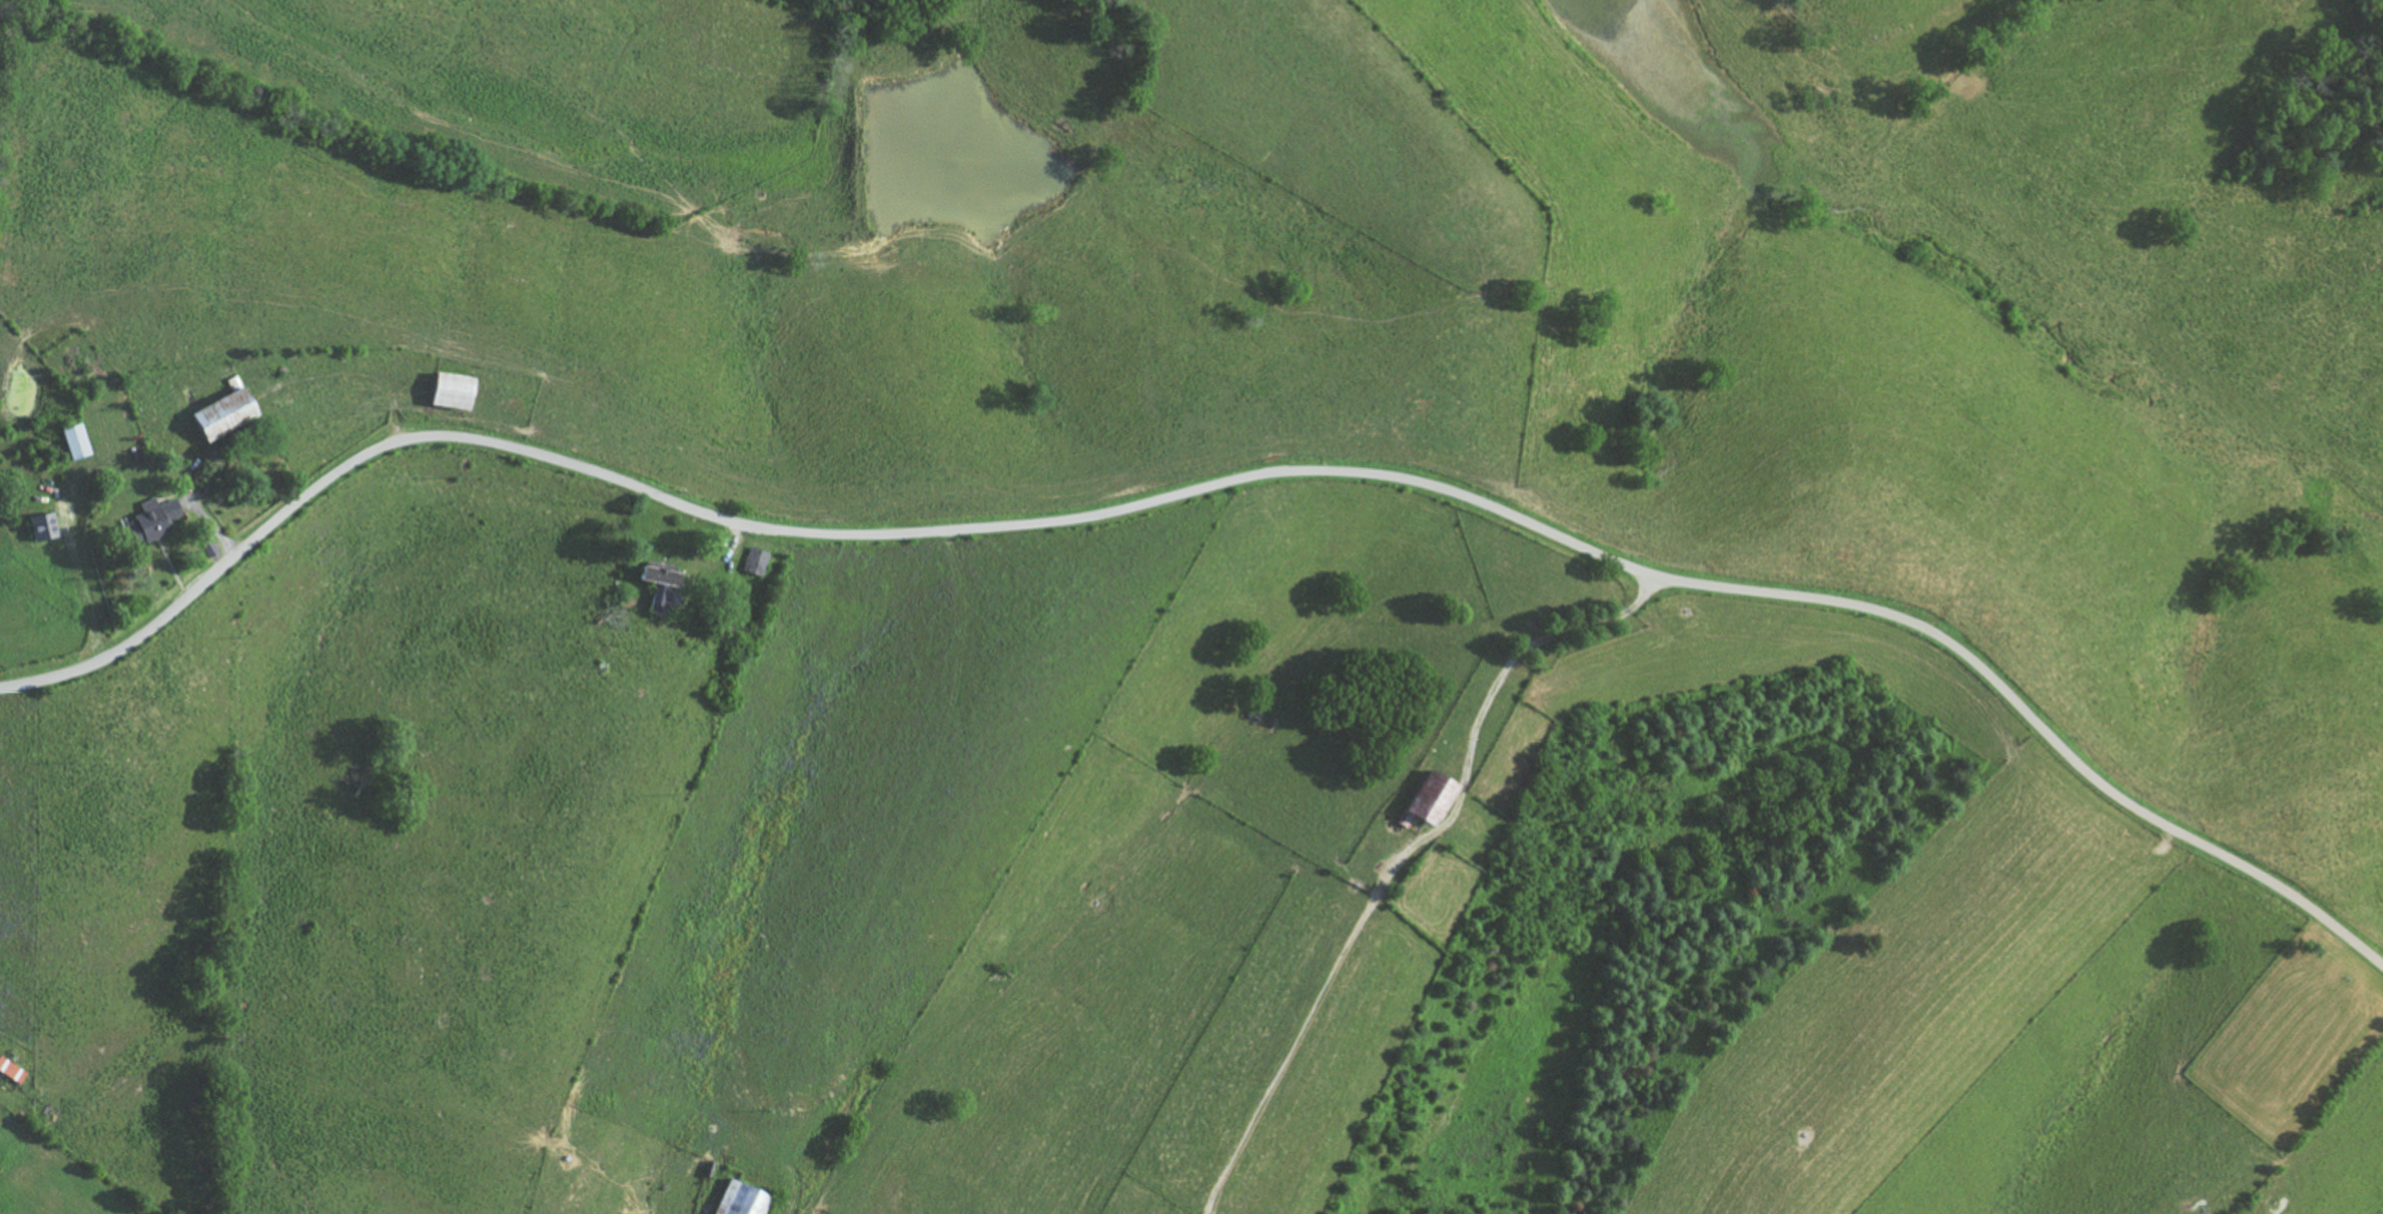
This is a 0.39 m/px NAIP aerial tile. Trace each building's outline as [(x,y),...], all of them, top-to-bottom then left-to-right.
[(258,417),(245,388),(192,411),(205,441),(258,417)] [(184,517),(177,499),(160,505),(157,499),(142,504),(145,512),(126,519),(136,545),(178,530),(174,521),(184,517)] [(769,556),(752,550),(745,571),(761,576),(769,556)] [(1410,814),(1441,827),(1459,783),(1428,770),(1410,814)] [(3,1055),(0,1060),(0,1069),(18,1083),(25,1073),(3,1055)] [(773,1198),(732,1179),(716,1213),(766,1213),(773,1198)]
